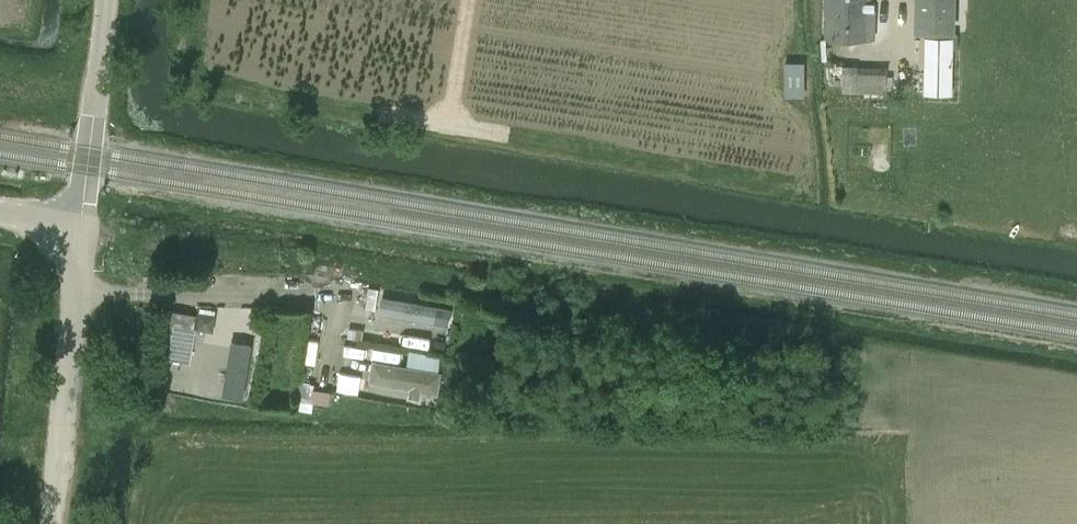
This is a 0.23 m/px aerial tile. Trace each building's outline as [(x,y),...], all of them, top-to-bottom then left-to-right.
[(826,37),(872,39),(874,0),(828,0),(826,37)] [(915,30),(953,31),(954,0),(916,0),(915,30)] [(952,92),(953,37),(927,37),(926,92),(952,92)] [(805,95),(804,63),(785,63),(785,96),(805,95)] [(885,92),(886,73),(842,72),(842,66),(830,65),(830,83),(842,83),(842,91),(885,92)] [(378,294),(365,292),(361,315),(374,318),(378,294)] [(445,323),(447,307),(398,299),(395,315),(445,323)] [(399,334),(399,343),(423,344),(423,335),(399,334)] [(185,338),(169,336),(159,393),(176,396),(185,338)] [(444,350),(446,339),(436,337),(434,348),(444,350)] [(250,345),(232,342),(223,394),(242,397),(250,345)] [(373,381),(439,393),(443,370),(379,358),(373,381)] [(301,380),(300,385),(298,398),(333,404),(335,391),(313,387),(314,383),(301,380)]
